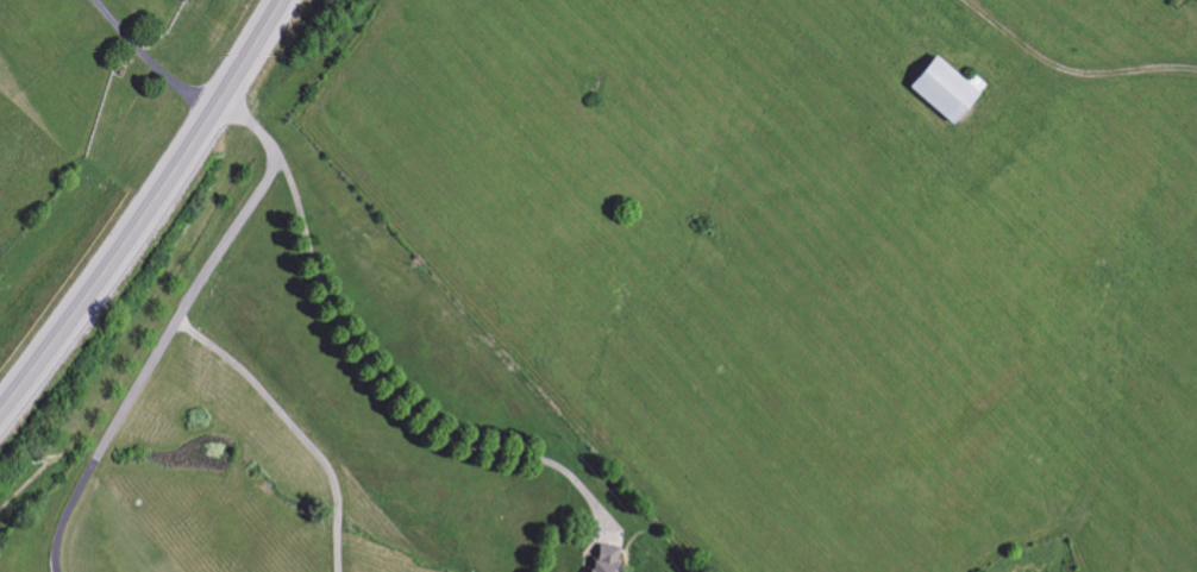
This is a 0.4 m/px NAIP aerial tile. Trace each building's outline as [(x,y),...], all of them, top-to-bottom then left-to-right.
[(984,85),(973,75),(964,84),(933,56),(905,87),(948,125),(984,85)] [(598,545),(595,563),(589,562),(588,571),(618,571),(621,548),(598,545)]
